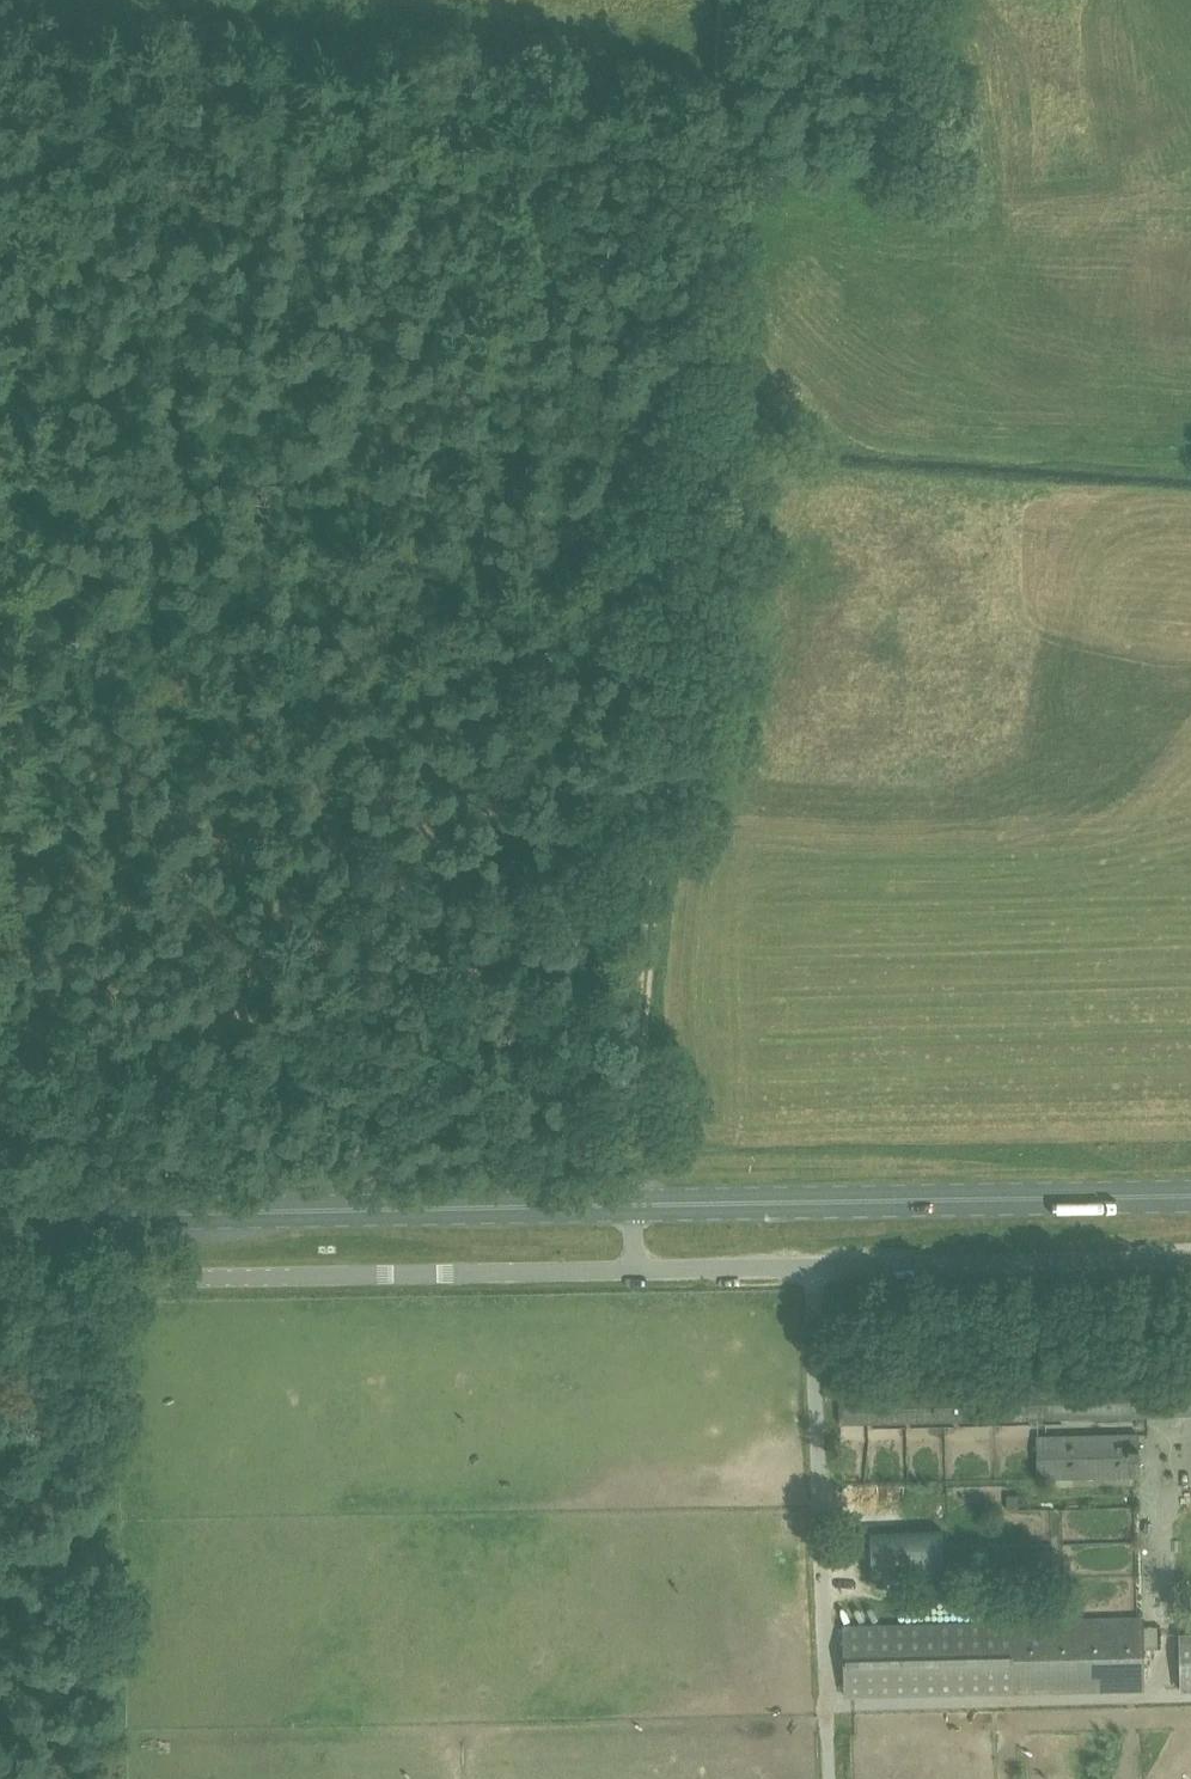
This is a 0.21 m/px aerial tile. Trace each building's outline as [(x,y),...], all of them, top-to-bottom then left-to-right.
[(840,1422),(1190,1414),(1190,1381),(1173,1382),(1173,1374),(1053,1377),(1053,1385),(839,1391),(840,1422)] [(1056,1479),(1056,1486),(1134,1485),(1134,1477),(1140,1477),(1139,1432),(1037,1432),(1037,1479),(1056,1479)] [(943,1576),(942,1529),(870,1532),(872,1579),(943,1576)] [(843,1623),(845,1694),(1144,1687),(1143,1650),(1159,1649),(1159,1627),(1142,1627),(1142,1616),(843,1623)] [(1180,1688),(1190,1688),(1190,1629),(1178,1630),(1180,1688)]
